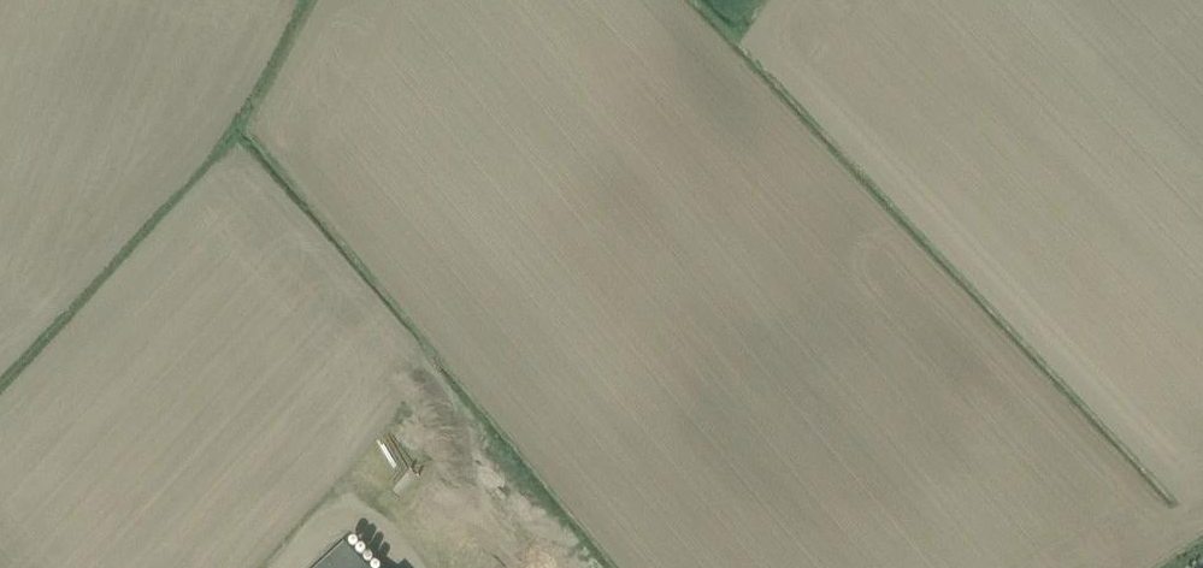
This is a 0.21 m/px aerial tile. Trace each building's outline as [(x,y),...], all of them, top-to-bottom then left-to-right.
[(343,544),(317,567),(365,567),(343,544)]
